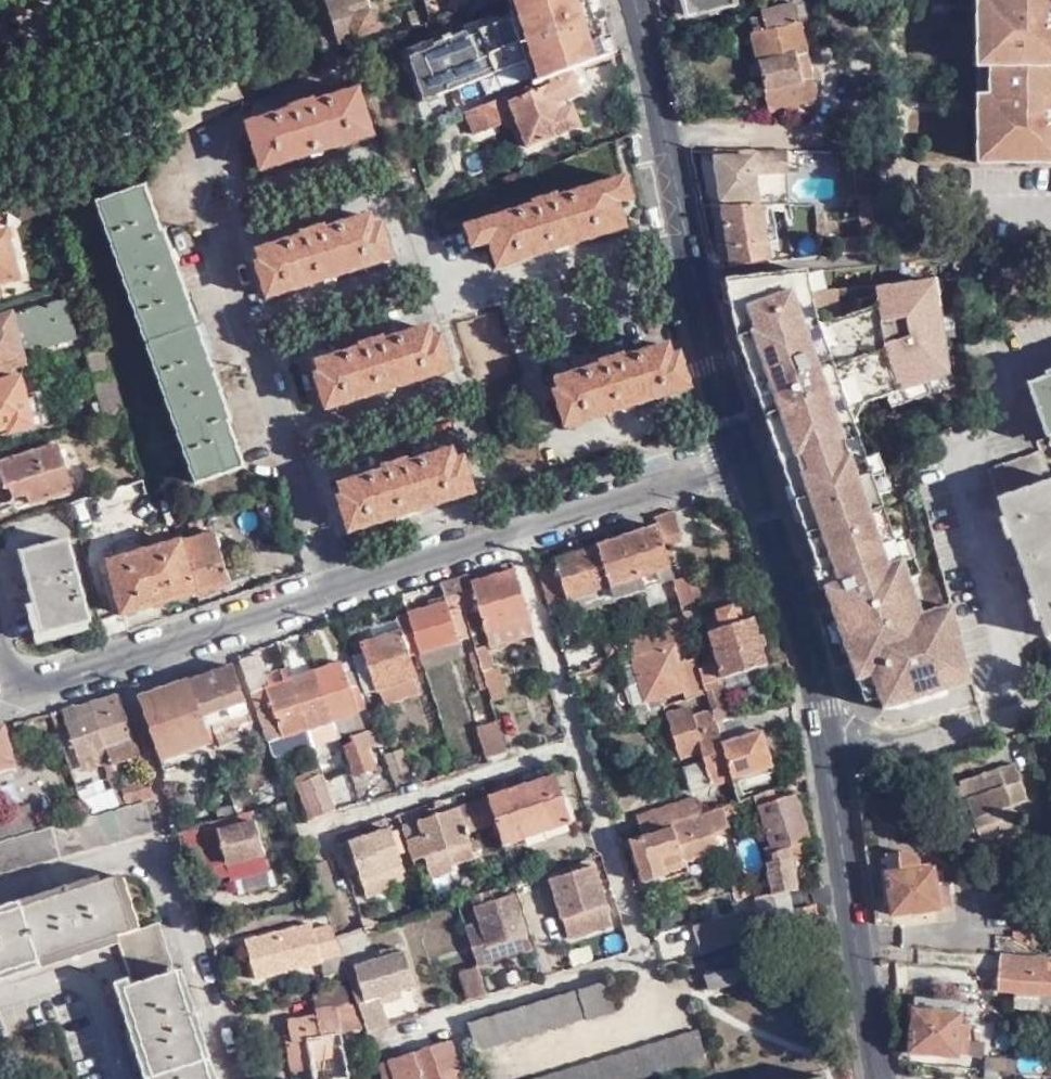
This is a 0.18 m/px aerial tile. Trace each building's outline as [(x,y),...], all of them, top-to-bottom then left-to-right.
[(321,20),(332,16),(329,0),(318,0),(321,20)] [(325,62),(344,55),(339,40),(377,27),(369,0),(329,0),(332,16),(321,20),(325,62)] [(591,0),(508,0),(515,20),(470,38),(468,32),(435,44),(436,47),(410,57),(424,101),(527,63),(535,87),(574,72),(608,59),(591,0)] [(679,12),(725,9),(725,0),(677,0),(679,12)] [(992,164),(992,0),(981,0),(981,164),(992,164)] [(992,164),(1050,164),(1050,0),(992,0),(992,164)] [(789,2),(755,10),(759,29),(745,33),(765,107),(811,95),(789,2)] [(232,15),(221,17),(224,35),(234,33),(232,15)] [(582,97),(574,72),(535,87),(462,113),(472,136),(506,124),(503,114),(515,110),(528,148),(581,130),(571,101),(582,97)] [(293,111),(249,124),(263,168),(373,135),(360,91),(315,104),(314,101),(292,108),(293,111)] [(788,152),(710,153),(718,201),(756,200),(752,167),(788,165),(788,152)] [(536,205),(468,225),(475,248),(493,242),(500,265),(623,228),(616,206),(633,201),(627,179),(559,198),(558,195),(535,202),(536,205)] [(146,188),(106,204),(198,478),(242,464),(226,417),(230,416),(168,233),(163,235),(146,188)] [(45,212),(40,199),(19,207),(25,221),(45,212)] [(759,206),(718,207),(728,268),(768,263),(759,206)] [(303,236),(259,249),(263,262),(258,263),(266,295),(392,258),(382,225),(374,227),(371,215),(326,229),(325,226),(302,232),(303,236)] [(20,280),(9,232),(0,234),(0,285),(20,280)] [(833,243),(834,256),(873,252),(872,238),(833,243)] [(789,395),(756,407),(861,706),(876,701),(880,712),(897,707),(968,684),(949,609),(917,619),(852,430),(845,433),(839,418),(850,397),(862,392),(866,403),(945,375),(932,281),(872,290),(809,296),(804,274),(732,282),(734,301),(740,317),(751,313),(752,318),(749,320),(763,360),(775,357),(789,395)] [(13,314),(21,347),(41,344),(42,348),(77,340),(69,302),(13,314)] [(21,347),(13,314),(0,317),(0,370),(25,365),(21,347)] [(363,346),(319,359),(322,370),(317,372),(328,407),(453,368),(442,334),(433,336),(430,325),(385,338),(384,336),(362,343),(363,346)] [(602,365),(560,378),(563,390),(558,392),(568,425),(692,387),(682,355),(673,357),(669,345),(623,359),(622,356),(601,362),(602,365)] [(0,381),(0,428),(15,424),(17,430),(33,426),(22,376),(0,381)] [(1031,383),(1048,435),(1050,434),(1050,376),(1031,383)] [(845,433),(852,430),(866,403),(862,392),(850,397),(839,418),(845,433)] [(61,443),(0,459),(0,465),(5,486),(12,485),(14,495),(29,492),(31,502),(74,491),(61,443)] [(388,468),(342,482),(345,494),(341,496),(351,530),(477,491),(466,457),(458,459),(454,449),(411,462),(410,459),(386,465),(388,468)] [(990,466),(1046,635),(1050,633),(1050,484),(1040,449),(990,466)] [(148,497),(145,482),(73,502),(77,515),(148,497)] [(677,509),(658,515),(661,526),(667,546),(686,541),(677,509)] [(207,533),(203,517),(190,522),(193,537),(207,533)] [(661,526),(629,536),(642,577),(674,568),(667,546),(661,526)] [(181,540),(196,591),(232,581),(215,530),(207,533),(193,537),(181,540)] [(612,586),(642,577),(629,536),(599,546),(612,586)] [(91,620),(69,539),(23,551),(45,632),(91,620)] [(124,612),(196,591),(181,540),(152,548),(150,543),(143,544),(144,550),(99,562),(105,582),(115,579),(124,612)] [(612,586),(599,546),(538,565),(551,605),(570,599),(612,586)] [(642,577),(646,589),(677,580),(674,568),(642,577)] [(458,585),(464,607),(478,603),(492,649),(537,636),(517,569),(473,582),(471,573),(456,578),(458,585)] [(612,586),(615,597),(646,589),(642,577),(612,586)] [(462,608),(464,607),(458,585),(456,578),(442,582),(447,601),(409,613),(421,652),(462,640),(471,637),(462,608)] [(688,578),(678,580),(683,599),(690,596),(691,596),(693,595),(688,578)] [(615,597),(612,586),(570,599),(574,612),(615,600),(615,597)] [(701,632),(691,596),(690,596),(683,599),(688,617),(689,618),(688,619),(693,634),(701,632)] [(742,605),(735,607),(740,623),(747,621),(742,605)] [(740,623),(735,607),(720,611),(725,627),(714,630),(718,646),(710,647),(713,656),(714,656),(719,665),(723,664),(726,676),(769,664),(755,619),(747,621),(740,623)] [(421,652),(409,613),(399,616),(403,630),(361,642),(364,652),(355,655),(368,692),(380,688),(384,703),(419,692),(415,677),(419,675),(413,655),(421,652)] [(688,617),(657,626),(663,648),(676,644),(694,638),(693,634),(688,619),(689,618),(688,617)] [(657,626),(627,637),(633,657),(663,648),(657,626)] [(706,633),(710,647),(718,646),(714,630),(706,633)] [(627,637),(625,633),(605,639),(612,664),(613,664),(614,664),(620,661),(621,661),(633,657),(627,637)] [(421,652),(426,669),(467,656),(462,640),(421,652)] [(495,666),(488,643),(477,647),(477,648),(480,656),(489,686),(493,699),(509,695),(501,665),(495,666)] [(649,703),(651,711),(658,708),(667,706),(664,696),(686,689),(688,699),(692,698),(709,693),(702,668),(700,660),(682,665),(676,644),(663,648),(633,657),(621,661),(622,667),(638,662),(649,703)] [(489,686),(480,656),(477,648),(469,651),(481,689),(489,686)] [(292,676),(289,668),(282,670),(285,679),(278,682),(275,672),(267,674),(260,653),(242,658),(270,739),(310,727),(292,676)] [(346,659),(317,668),(335,719),(364,710),(363,707),(366,706),(359,686),(356,687),(346,659)] [(638,662),(622,667),(621,667),(633,707),(649,703),(638,662)] [(235,665),(193,679),(205,715),(247,700),(235,665)] [(713,665),(702,668),(709,693),(713,708),(718,724),(729,720),(713,665)] [(317,668),(292,676),(310,727),(335,719),(317,668)] [(282,670),(275,672),(278,682),(285,679),(282,670)] [(213,740),(205,715),(193,679),(142,696),(162,756),(213,740)] [(93,702),(108,748),(112,759),(113,762),(142,754),(122,694),(93,702)] [(80,756),(108,748),(93,702),(76,706),(80,718),(68,722),(80,756)] [(694,705),(670,713),(683,754),(704,748),(707,760),(686,767),(693,790),(716,782),(719,781),(733,777),(721,738),(718,724),(713,708),(696,712),(694,705)] [(64,710),(68,722),(80,718),(76,706),(64,710)] [(661,718),(658,708),(651,711),(640,714),(643,724),(661,718)] [(736,718),(729,720),(718,724),(721,738),(727,737),(740,733),(736,718)] [(315,742),(315,743),(340,735),(335,719),(310,727),(315,742)] [(486,757),(509,752),(504,734),(499,719),(478,726),(486,757)] [(0,727),(0,769),(15,765),(6,725),(0,727)] [(315,742),(310,727),(270,739),(275,754),(315,742)] [(352,733),(354,740),(347,743),(357,772),(377,766),(370,747),(380,743),(374,727),(352,733)] [(733,777),(738,797),(745,796),(742,785),(740,778),(773,769),(763,733),(729,742),(727,737),(721,738),(733,777)] [(112,759),(108,748),(80,756),(84,769),(104,762),(112,759)] [(404,749),(387,753),(393,769),(396,779),(412,775),(404,749)] [(994,816),(997,824),(1016,818),(1009,796),(1024,790),(1012,755),(957,774),(957,779),(943,783),(957,828),(973,822),(994,816)] [(89,789),(81,791),(88,814),(120,805),(128,803),(121,784),(118,777),(113,762),(112,759),(104,762),(112,787),(107,788),(100,769),(84,775),(89,789)] [(368,795),(393,786),(385,766),(361,775),(368,795)] [(775,775),(773,769),(740,778),(742,785),(775,775)] [(807,780),(805,771),(783,777),(785,786),(796,783),(807,780)] [(314,817),(334,811),(322,773),(302,780),(314,817)] [(507,789),(505,779),(492,783),(495,793),(490,795),(490,797),(493,804),(498,822),(505,845),(574,822),(566,797),(564,797),(557,774),(507,789)] [(149,777),(121,784),(128,803),(156,795),(149,777)] [(349,784),(331,788),(332,793),(338,809),(355,804),(350,787),(349,784)] [(771,804),(768,792),(755,796),(759,808),(771,804)] [(759,912),(766,935),(798,926),(814,922),(820,919),(817,905),(793,910),(789,893),(799,891),(793,860),(808,854),(806,843),(812,841),(798,796),(771,804),(759,808),(774,863),(769,865),(774,895),(755,898),(758,910),(759,912)] [(460,808),(403,824),(404,830),(415,861),(431,857),(447,852),(453,867),(476,859),(468,832),(498,822),(493,804),(490,797),(460,808)] [(639,815),(644,832),(673,822),(698,814),(693,798),(639,815)] [(155,831),(147,800),(38,829),(0,839),(0,872),(155,831)] [(743,828),(735,803),(725,806),(732,828),(733,832),(743,828)] [(0,812),(0,839),(38,829),(30,804),(0,812)] [(725,806),(698,814),(673,822),(674,828),(634,840),(646,882),(686,870),(684,861),(721,850),(716,832),(732,828),(725,806)] [(998,828),(997,824),(994,816),(973,822),(977,833),(998,828)] [(258,821),(182,840),(192,870),(209,866),(210,868),(229,864),(233,880),(271,871),(258,821)] [(362,838),(358,825),(338,832),(342,844),(362,838)] [(362,838),(342,844),(350,872),(361,870),(363,880),(391,872),(405,867),(394,828),(362,838)] [(436,872),(453,867),(447,852),(431,857),(436,872)] [(902,856),(876,859),(885,923),(937,917),(936,914),(947,913),(943,886),(933,887),(931,870),(915,872),(914,863),(902,856)] [(722,863),(733,903),(752,898),(741,858),(722,863)] [(596,866),(553,878),(565,919),(554,922),(558,937),(611,921),(596,866)] [(396,889),(391,872),(363,880),(362,881),(367,897),(396,889)] [(118,935),(118,934),(134,930),(118,878),(0,914),(0,972),(118,935)] [(489,889),(473,894),(480,922),(466,925),(479,964),(479,966),(493,963),(492,961),(488,946),(527,935),(516,895),(493,901),(489,889)] [(694,930),(700,954),(766,935),(759,912),(758,910),(694,930)] [(118,935),(123,950),(165,938),(160,921),(134,930),(118,934),(118,935)] [(343,954),(333,925),(317,928),(315,923),(248,939),(257,978),(325,963),(323,958),(343,954)] [(532,949),(527,935),(488,946),(492,961),(532,949)] [(123,950),(132,980),(123,984),(154,1078),(213,1078),(177,968),(174,969),(165,938),(123,950)] [(415,987),(405,951),(348,967),(359,1003),(368,1029),(383,1025),(389,1023),(383,1004),(381,997),(401,991),(415,987)] [(994,962),(993,997),(1009,997),(1009,1013),(1033,1015),(1035,999),(1050,1000),(1050,979),(1044,978),(1043,964),(994,962)] [(479,966),(479,964),(459,970),(468,999),(487,993),(479,966)] [(742,966),(706,975),(710,990),(746,980),(742,966)] [(606,981),(468,1022),(477,1051),(582,1020),(583,1023),(615,1014),(606,981)] [(351,1004),(347,983),(314,990),(317,1008),(338,1004),(340,1017),(338,1017),(341,1032),(364,1027),(359,1003),(351,1004)] [(403,999),(401,991),(381,997),(383,1004),(403,999)] [(912,999),(909,1015),(952,1020),(954,1004),(912,999)] [(338,1004),(317,1008),(318,1015),(290,1019),(293,1042),(289,1042),(294,1072),(314,1068),(312,1061),(346,1055),(341,1032),(338,1017),(340,1017),(338,1004)] [(952,1020),(909,1015),(907,1055),(962,1060),(962,1057),(965,1028),(955,1026),(952,1020)] [(531,1078),(639,1078),(706,1060),(698,1031),(531,1078)] [(986,1035),(965,1034),(962,1057),(984,1059),(986,1035)] [(379,1063),(384,1078),(462,1078),(451,1042),(379,1063)] [(978,1060),(975,1074),(1006,1076),(1007,1063),(978,1060)]
